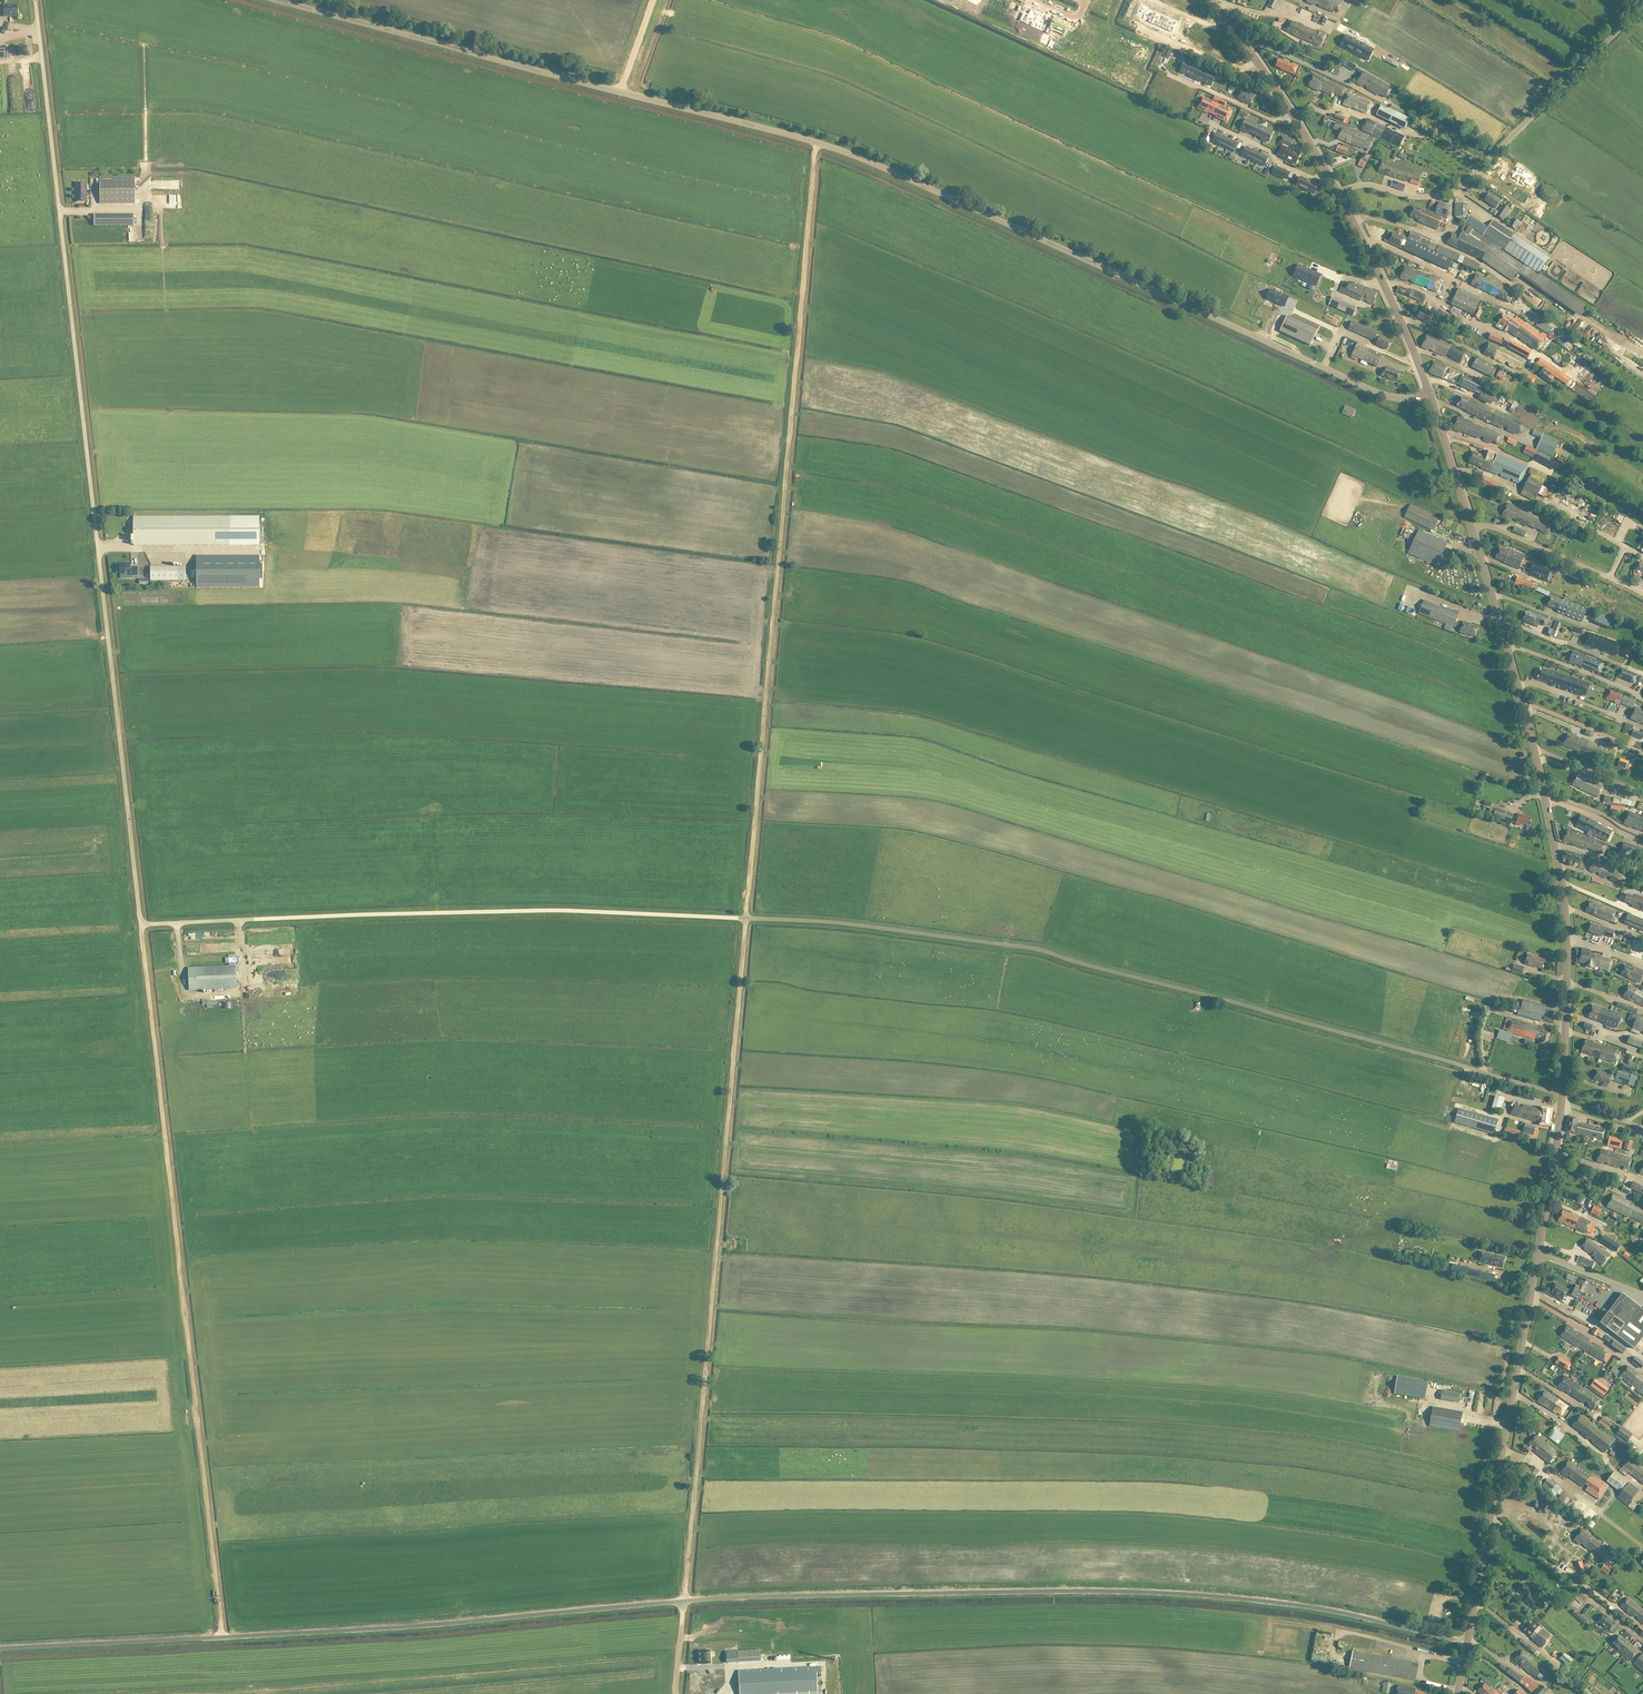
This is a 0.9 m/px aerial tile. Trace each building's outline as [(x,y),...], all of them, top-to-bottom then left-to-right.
[(999,11),(1003,13),(1005,9),(1017,15),(1021,5),(1009,0),(1008,0),(1006,5),(1002,3),(999,11)] [(1267,6),(1273,10),(1278,0),(1271,0),(1267,6)] [(1340,3),(1332,0),(1307,0),(1306,3),(1313,6),(1316,4),(1319,6),(1318,7),(1333,13),(1334,11),(1338,13),(1342,4),(1340,3)] [(11,6),(11,5),(3,6),(3,18),(13,17),(13,16),(17,16),(17,6),(11,6)] [(1141,20),(1152,24),(1156,14),(1147,10),(1147,9),(1142,7),(1139,12),(1144,14),(1141,20)] [(1023,14),(1020,22),(1031,27),(1037,12),(1031,10),(1030,11),(1029,14),(1024,11),(1023,14)] [(1037,12),(1031,27),(1044,32),(1048,24),(1048,22),(1042,19),(1044,17),(1044,15),(1037,12)] [(1156,14),(1152,24),(1162,29),(1166,19),(1156,14)] [(1322,17),(1319,24),(1325,26),(1328,19),(1322,17)] [(1177,23),(1166,19),(1162,29),(1172,33),(1177,23)] [(1064,34),(1068,26),(1056,21),(1054,26),(1050,24),(1045,34),(1049,35),(1050,36),(1053,30),(1064,34)] [(1297,38),(1303,27),(1303,26),(1294,22),(1293,24),(1289,21),(1288,21),(1283,29),(1297,38)] [(1303,27),(1297,38),(1301,39),(1320,47),(1327,35),(1319,31),(1318,33),(1310,30),(1303,27)] [(1072,31),(1068,40),(1072,42),(1073,39),(1084,44),(1088,35),(1084,33),(1085,32),(1081,31),(1080,31),(1077,30),(1076,32),(1072,31)] [(1045,46),(1049,37),(1043,35),(1039,43),(1045,46)] [(1345,36),(1340,47),(1354,54),(1359,43),(1345,36)] [(1359,43),(1354,54),(1368,62),(1374,51),(1359,43)] [(1163,48),(1160,56),(1171,61),(1175,53),(1163,48)] [(1283,62),(1278,60),(1275,67),(1280,69),(1280,70),(1293,76),(1297,67),(1283,61),(1283,62)] [(1196,80),(1200,70),(1185,63),(1180,73),(1186,75),(1186,74),(1189,75),(1189,77),(1196,80)] [(29,73),(29,65),(21,65),(21,73),(29,73)] [(1213,81),(1215,77),(1200,70),(1196,80),(1202,83),(1203,82),(1206,83),(1205,84),(1211,87),(1213,83),(1214,81),(1213,81)] [(1392,89),(1363,72),(1356,84),(1362,87),(1364,86),(1367,88),(1366,89),(1378,96),(1380,95),(1386,98),(1392,89)] [(1325,93),(1330,82),(1328,81),(1329,80),(1325,79),(1324,79),(1323,79),(1313,75),(1308,87),(1318,92),(1318,91),(1325,93)] [(1330,82),(1325,93),(1330,95),(1332,93),(1335,94),(1335,95),(1342,98),(1345,90),(1330,82)] [(1171,89),(1167,98),(1183,105),(1187,96),(1171,89)] [(1250,105),(1254,97),(1247,94),(1247,93),(1242,91),(1238,100),(1245,104),(1245,103),(1250,105)] [(1366,114),(1370,104),(1348,94),(1343,106),(1351,109),(1352,108),(1366,114)] [(1213,115),(1217,106),(1204,99),(1199,109),(1209,114),(1209,113),(1213,115)] [(1217,118),(1226,122),(1231,112),(1217,106),(1213,115),(1217,117),(1217,118)] [(1388,109),(1403,116),(1404,113),(1390,106),(1388,109)] [(1378,112),(1376,117),(1405,131),(1410,120),(1384,109),(1382,114),(1378,112)] [(1335,115),(1334,120),(1342,123),(1344,119),(1335,115)] [(1249,132),(1255,135),(1259,126),(1246,120),(1241,130),(1248,133),(1249,132)] [(1376,125),(1373,124),(1373,123),(1367,120),(1361,131),(1370,135),(1398,149),(1404,137),(1376,124),(1376,125)] [(1349,129),(1335,123),(1333,130),(1340,132),(1338,139),(1349,144),(1348,144),(1349,144),(1354,131),(1355,129),(1350,127),(1350,128),(1349,129)] [(1273,133),(1259,126),(1255,135),(1261,138),(1261,139),(1268,143),(1273,133)] [(1368,152),(1371,144),(1373,141),(1373,140),(1367,138),(1368,136),(1354,131),(1349,144),(1362,149),(1362,148),(1367,150),(1366,151),(1368,152)] [(1207,134),(1203,141),(1208,144),(1212,137),(1207,134)] [(1212,142),(1220,146),(1224,137),(1216,134),(1212,142)] [(1220,146),(1227,149),(1231,141),(1224,137),(1220,146)] [(1284,139),(1282,145),(1292,149),(1294,144),(1284,139)] [(1227,149),(1234,153),(1238,144),(1231,141),(1227,149)] [(1281,146),(1277,155),(1281,157),(1281,158),(1295,165),(1300,155),(1290,150),(1289,150),(1286,149),(1281,146)] [(1336,152),(1345,156),(1348,150),(1338,146),(1336,152)] [(1250,160),(1254,152),(1246,148),(1242,157),(1250,160)] [(1257,163),(1261,155),(1254,152),(1250,160),(1257,163)] [(1358,166),(1363,169),(1366,163),(1367,163),(1369,157),(1363,154),(1360,160),(1361,160),(1358,166)] [(1257,163),(1265,167),(1269,158),(1261,155),(1257,163)] [(1382,160),(1378,173),(1407,182),(1407,181),(1411,182),(1409,185),(1417,188),(1422,173),(1389,162),(1382,160)] [(1286,181),(1290,174),(1284,171),(1284,172),(1279,170),(1279,169),(1275,167),(1272,174),(1286,181)] [(1535,179),(1517,167),(1511,178),(1528,189),(1535,179)] [(135,178),(100,178),(100,204),(135,204),(135,178)] [(1306,181),(1300,179),(1296,187),(1304,190),(1308,191),(1308,192),(1314,195),(1315,191),(1316,191),(1316,190),(1316,189),(1317,187),(1309,183),(1307,182),(1306,181)] [(86,203),(86,184),(75,184),(75,192),(76,192),(76,196),(75,196),(75,201),(76,201),(76,203),(86,203)] [(1495,209),(1500,201),(1489,194),(1484,201),(1495,209)] [(1529,199),(1524,206),(1539,216),(1544,209),(1529,199)] [(1455,218),(1465,218),(1466,204),(1457,204),(1457,200),(1455,200),(1455,218)] [(1414,207),(1410,217),(1418,221),(1418,222),(1434,229),(1435,227),(1438,229),(1443,218),(1447,219),(1451,208),(1439,203),(1436,210),(1435,214),(1431,212),(1430,212),(1425,210),(1425,212),(1414,207)] [(1503,206),(1495,217),(1501,221),(1502,221),(1509,210),(1503,206)] [(1521,211),(1516,216),(1525,226),(1531,221),(1521,211)] [(94,215),(94,226),(134,226),(134,215),(94,215)] [(1513,219),(1509,226),(1515,230),(1520,223),(1513,219)] [(1482,236),(1501,249),(1538,274),(1548,259),(1493,221),(1482,236)] [(1501,249),(1482,236),(1464,225),(1460,231),(1462,232),(1460,236),(1452,233),(1446,245),(1468,255),(1469,254),(1473,255),(1473,257),(1481,261),(1512,282),(1517,275),(1563,307),(1580,318),(1587,309),(1524,265),(1523,266),(1500,250),(1501,249)] [(1540,226),(1534,230),(1536,234),(1542,230),(1540,226)] [(1434,252),(1437,246),(1430,243),(1431,241),(1411,232),(1407,239),(1434,252)] [(1391,233),(1387,242),(1401,249),(1401,248),(1403,249),(1403,250),(1448,271),(1452,261),(1391,233)] [(1478,271),(1480,265),(1438,246),(1435,253),(1478,271)] [(1318,282),(1314,280),(1316,275),(1308,272),(1309,270),(1299,266),(1295,275),(1304,279),(1303,281),(1316,287),(1318,282)] [(1407,268),(1404,267),(1399,279),(1407,282),(1408,280),(1410,281),(1410,282),(1423,287),(1424,286),(1427,288),(1426,289),(1435,293),(1441,280),(1431,276),(1431,278),(1428,277),(1428,276),(1416,271),(1415,270),(1408,267),(1407,268)] [(1486,279),(1476,274),(1470,285),(1479,290),(1479,289),(1495,297),(1496,296),(1499,297),(1499,299),(1509,303),(1514,294),(1489,281),(1490,278),(1487,276),(1486,279)] [(1279,279),(1275,287),(1291,293),(1294,286),(1279,279)] [(1351,285),(1343,282),(1339,292),(1361,301),(1361,299),(1367,302),(1366,303),(1373,306),(1378,294),(1352,283),(1351,285)] [(1407,291),(1398,287),(1396,292),(1408,297),(1411,291),(1408,289),(1407,291)] [(1472,316),(1480,300),(1458,289),(1450,305),(1472,316)] [(1271,291),(1267,300),(1284,307),(1288,299),(1271,291)] [(1409,300),(1423,303),(1425,296),(1411,293),(1409,300)] [(1357,309),(1332,297),(1329,306),(1353,317),(1357,309)] [(1432,317),(1432,316),(1421,311),(1417,318),(1429,324),(1430,321),(1432,317)] [(1320,326),(1328,329),(1329,326),(1335,329),(1339,319),(1331,316),(1332,314),(1326,312),(1320,326)] [(1508,318),(1504,315),(1498,324),(1508,331),(1508,332),(1516,338),(1518,338),(1520,339),(1520,340),(1526,344),(1529,346),(1535,351),(1536,351),(1546,336),(1541,333),(1540,335),(1516,318),(1514,321),(1509,317),(1508,318)] [(1310,346),(1317,331),(1287,317),(1280,332),(1310,346)] [(1435,322),(1434,324),(1442,328),(1445,321),(1437,318),(1435,322)] [(1380,338),(1376,336),(1377,334),(1352,322),(1348,330),(1374,342),(1374,341),(1377,342),(1376,345),(1386,350),(1390,342),(1380,337),(1380,338)] [(1548,335),(1551,329),(1538,322),(1535,328),(1548,335)] [(1458,328),(1448,323),(1445,327),(1456,332),(1458,328)] [(1491,334),(1488,340),(1507,348),(1508,348),(1510,342),(1506,340),(1505,339),(1504,340),(1491,334)] [(1427,335),(1421,348),(1428,351),(1428,350),(1432,352),(1445,357),(1446,355),(1450,357),(1449,358),(1460,363),(1461,362),(1465,353),(1427,335)] [(1510,342),(1508,348),(1527,358),(1530,353),(1510,342)] [(1522,370),(1525,362),(1504,350),(1489,343),(1483,354),(1504,364),(1505,362),(1509,364),(1508,366),(1514,369),(1516,368),(1522,370)] [(1376,368),(1382,356),(1357,344),(1351,356),(1376,368)] [(1460,387),(1464,376),(1434,362),(1428,373),(1438,378),(1439,377),(1441,378),(1441,379),(1455,385),(1457,384),(1459,385),(1459,387),(1460,387)] [(1550,365),(1546,371),(1566,385),(1570,379),(1550,365)] [(1393,371),(1393,370),(1388,368),(1387,371),(1383,369),(1380,376),(1392,381),(1393,380),(1397,382),(1401,374),(1393,371)] [(1506,373),(1500,370),(1499,370),(1498,373),(1496,378),(1502,381),(1506,373)] [(1550,384),(1554,379),(1545,372),(1540,377),(1546,382),(1546,381),(1550,384)] [(1476,383),(1464,378),(1460,387),(1472,393),(1476,383)] [(1475,402),(1461,397),(1457,407),(1467,412),(1467,413),(1475,417),(1485,422),(1486,419),(1490,421),(1489,423),(1501,429),(1502,428),(1503,427),(1507,429),(1506,431),(1514,435),(1515,433),(1519,435),(1522,426),(1510,421),(1494,414),(1495,410),(1475,402)] [(1341,414),(1352,420),(1356,412),(1345,406),(1341,414)] [(1486,430),(1474,425),(1474,424),(1457,417),(1452,430),(1460,433),(1462,431),(1465,432),(1465,433),(1479,439),(1480,437),(1483,439),(1483,441),(1490,444),(1492,442),(1500,445),(1503,437),(1487,429),(1486,430)] [(1559,442),(1535,431),(1532,436),(1541,440),(1536,450),(1552,457),(1559,442)] [(1506,443),(1515,447),(1517,442),(1509,439),(1506,443)] [(1533,449),(1527,447),(1523,453),(1535,459),(1538,452),(1533,449)] [(1493,460),(1494,456),(1483,451),(1481,456),(1473,453),(1469,463),(1481,468),(1481,469),(1496,475),(1497,473),(1500,475),(1499,478),(1509,481),(1510,479),(1513,480),(1512,483),(1520,486),(1528,468),(1497,455),(1495,461),(1493,460)] [(1530,475),(1520,495),(1534,502),(1544,482),(1530,475)] [(1497,485),(1495,489),(1503,493),(1505,489),(1497,485)] [(1527,526),(1532,516),(1524,512),(1519,508),(1516,507),(1514,507),(1507,504),(1502,516),(1511,520),(1512,519),(1515,520),(1514,521),(1526,527),(1527,526)] [(1433,531),(1439,519),(1410,505),(1404,518),(1433,531)] [(1532,516),(1527,526),(1530,528),(1531,528),(1535,530),(1537,529),(1540,530),(1540,532),(1547,535),(1551,527),(1547,525),(1548,523),(1532,516)] [(134,517),(134,546),(259,546),(259,517),(134,517)] [(1524,536),(1525,532),(1515,527),(1513,532),(1524,536)] [(1436,567),(1447,544),(1418,531),(1408,554),(1436,567)] [(1509,552),(1500,548),(1495,559),(1504,563),(1504,564),(1518,570),(1519,568),(1523,570),(1523,572),(1528,574),(1529,573),(1530,573),(1535,561),(1510,550),(1509,552)] [(263,580),(263,563),(260,563),(260,564),(259,564),(259,556),(196,556),(196,588),(259,588),(259,580),(263,580)] [(1541,580),(1542,578),(1546,580),(1549,575),(1551,576),(1554,569),(1535,561),(1530,573),(1529,575),(1541,580)] [(1633,573),(1640,577),(1641,576),(1642,577),(1642,564),(1640,563),(1633,573)] [(126,565),(126,564),(120,564),(120,574),(129,574),(129,576),(137,576),(137,568),(129,568),(129,565),(126,565)] [(150,567),(150,581),(185,581),(185,567),(150,567)] [(1515,583),(1513,587),(1521,589),(1522,586),(1531,589),(1533,583),(1517,577),(1515,583)] [(1562,591),(1576,595),(1578,589),(1564,585),(1562,591)] [(1535,591),(1548,598),(1550,593),(1537,588),(1535,591)] [(1561,601),(1551,597),(1547,607),(1557,610),(1556,612),(1581,622),(1586,610),(1566,602),(1567,599),(1564,598),(1563,601),(1561,600),(1561,601)] [(1424,600),(1418,614),(1443,623),(1446,625),(1447,625),(1460,630),(1459,633),(1467,636),(1468,635),(1474,637),(1477,628),(1469,625),(1469,624),(1464,622),(1462,626),(1455,623),(1458,614),(1424,600)] [(1547,620),(1530,613),(1530,614),(1526,612),(1522,620),(1531,624),(1531,625),(1536,627),(1538,624),(1544,626),(1547,620)] [(1597,615),(1594,624),(1612,631),(1615,622),(1597,615)] [(1602,652),(1606,639),(1589,633),(1585,646),(1590,648),(1590,646),(1593,647),(1593,649),(1596,650),(1597,648),(1602,650),(1601,652),(1602,652)] [(1619,644),(1606,639),(1602,652),(1605,653),(1606,652),(1609,653),(1608,654),(1615,656),(1619,644)] [(1585,656),(1574,652),(1569,662),(1577,665),(1577,664),(1581,665),(1580,667),(1593,672),(1593,670),(1600,673),(1603,664),(1588,658),(1584,657),(1585,656)] [(1566,690),(1570,678),(1550,671),(1550,672),(1541,669),(1537,680),(1550,685),(1550,686),(1554,687),(1555,686),(1558,688),(1558,689),(1565,691),(1566,690)] [(1635,684),(1638,676),(1626,671),(1623,679),(1635,684)] [(1588,685),(1589,684),(1570,678),(1566,690),(1570,691),(1570,693),(1581,696),(1581,695),(1585,696),(1588,685)] [(1620,703),(1623,696),(1610,691),(1608,695),(1611,696),(1610,700),(1620,703)] [(1632,709),(1636,701),(1624,696),(1620,704),(1632,709)] [(1642,711),(1635,708),(1630,720),(1640,724),(1641,722),(1642,723),(1642,711)] [(1582,733),(1583,734),(1583,735),(1589,737),(1589,736),(1592,738),(1593,734),(1591,733),(1585,730),(1585,731),(1583,730),(1582,733)] [(1633,730),(1631,736),(1641,741),(1642,737),(1642,734),(1633,730)] [(1581,740),(1568,735),(1562,746),(1602,760),(1603,758),(1612,761),(1615,752),(1610,750),(1609,752),(1606,751),(1607,748),(1600,746),(1599,748),(1596,746),(1595,745),(1581,739),(1581,740)] [(1629,762),(1620,759),(1617,767),(1626,770),(1629,762)] [(1584,780),(1581,778),(1581,777),(1577,775),(1572,785),(1579,789),(1598,798),(1603,788),(1599,786),(1598,788),(1594,786),(1594,784),(1588,780),(1585,779),(1584,780)] [(1513,815),(1496,809),(1495,811),(1490,809),(1487,816),(1493,818),(1510,824),(1513,815)] [(1629,812),(1623,825),(1631,828),(1632,826),(1636,828),(1635,829),(1639,831),(1639,830),(1642,832),(1642,819),(1629,812)] [(1521,815),(1517,814),(1515,825),(1520,826),(1520,825),(1530,826),(1532,819),(1528,818),(1528,817),(1523,816),(1523,817),(1521,817),(1521,815)] [(1591,835),(1596,824),(1581,816),(1576,827),(1588,833),(1587,836),(1590,838),(1591,835)] [(1601,826),(1596,824),(1591,835),(1606,842),(1611,832),(1605,828),(1604,829),(1601,828),(1601,826)] [(1604,853),(1606,846),(1594,842),(1577,835),(1577,834),(1567,830),(1563,842),(1566,843),(1585,850),(1586,849),(1603,855),(1604,853)] [(1537,843),(1538,836),(1521,833),(1520,840),(1537,843)] [(1624,843),(1621,851),(1642,858),(1642,849),(1624,843)] [(1579,863),(1581,856),(1566,851),(1564,858),(1568,860),(1579,863)] [(1633,865),(1637,857),(1637,856),(1620,851),(1617,859),(1633,865)] [(1627,876),(1623,874),(1601,864),(1602,861),(1598,859),(1597,862),(1594,861),(1588,872),(1594,875),(1596,872),(1599,873),(1598,875),(1606,879),(1607,876),(1611,878),(1609,880),(1615,883),(1616,880),(1620,882),(1624,884),(1627,876)] [(1642,904),(1642,898),(1636,896),(1635,898),(1627,895),(1624,902),(1636,907),(1636,909),(1640,911),(1642,904)] [(1616,912),(1589,901),(1585,912),(1612,923),(1616,912)] [(1628,914),(1624,923),(1642,931),(1642,920),(1628,914)] [(1599,928),(1591,924),(1588,933),(1600,938),(1602,934),(1612,938),(1614,932),(1600,926),(1599,928)] [(1582,949),(1578,962),(1585,964),(1584,967),(1593,969),(1594,965),(1599,966),(1598,969),(1608,972),(1611,961),(1601,958),(1601,957),(1589,954),(1590,951),(1582,949)] [(1542,969),(1544,961),(1540,959),(1528,955),(1525,964),(1534,967),(1535,967),(1542,969)] [(1521,976),(1524,968),(1514,965),(1511,973),(1521,976)] [(1625,966),(1621,975),(1628,977),(1627,979),(1639,983),(1642,974),(1642,972),(1632,967),(1631,968),(1625,966)] [(189,990),(236,988),(235,967),(188,970),(189,990)] [(1628,986),(1623,998),(1631,1001),(1642,1007),(1642,993),(1638,990),(1628,986)] [(1636,1014),(1637,1010),(1617,1003),(1616,1006),(1636,1014)] [(1609,1011),(1593,1006),(1588,1018),(1596,1021),(1600,1022),(1600,1023),(1604,1024),(1609,1011)] [(1616,1029),(1621,1016),(1609,1011),(1604,1024),(1616,1029)] [(1544,1022),(1545,1017),(1530,1014),(1529,1019),(1544,1023),(1544,1022)] [(1635,1014),(1633,1019),(1635,1020),(1632,1029),(1640,1032),(1641,1031),(1642,1032),(1642,1017),(1635,1014)] [(1506,1018),(1503,1030),(1511,1033),(1512,1031),(1518,1033),(1518,1035),(1518,1036),(1522,1024),(1522,1023),(1515,1020),(1514,1022),(1510,1021),(1511,1019),(1506,1018)] [(1582,1022),(1580,1028),(1592,1031),(1594,1026),(1582,1022)] [(1526,1025),(1522,1024),(1518,1036),(1535,1040),(1535,1039),(1538,1040),(1537,1043),(1546,1046),(1550,1030),(1541,1027),(1541,1028),(1526,1023),(1526,1025)] [(1509,1044),(1512,1035),(1499,1030),(1496,1039),(1509,1044)] [(1604,1036),(1621,1042),(1623,1036),(1606,1031),(1604,1036)] [(1625,1043),(1642,1050),(1642,1042),(1627,1036),(1625,1043)] [(1596,1045),(1593,1044),(1593,1042),(1585,1040),(1581,1053),(1598,1059),(1602,1046),(1597,1044),(1596,1045)] [(1607,1047),(1602,1046),(1598,1059),(1603,1060),(1603,1058),(1609,1060),(1609,1062),(1614,1063),(1618,1051),(1611,1049),(1610,1050),(1607,1049),(1607,1047)] [(1632,1068),(1627,1066),(1625,1070),(1623,1070),(1622,1072),(1630,1075),(1632,1068)] [(1608,1085),(1611,1076),(1597,1071),(1594,1080),(1608,1085)] [(1628,1085),(1630,1078),(1617,1074),(1615,1080),(1628,1085)] [(1500,1112),(1504,1099),(1495,1096),(1491,1109),(1500,1112)] [(1518,1103),(1514,1102),(1511,1114),(1510,1115),(1539,1123),(1538,1123),(1540,1124),(1549,1125),(1550,1111),(1542,1110),(1523,1105),(1521,1108),(1518,1107),(1518,1103)] [(1498,1120),(1458,1109),(1454,1123),(1493,1135),(1498,1120)] [(1570,1118),(1567,1133),(1585,1137),(1588,1126),(1581,1124),(1581,1125),(1577,1124),(1578,1119),(1570,1118)] [(1523,1132),(1533,1135),(1535,1129),(1525,1126),(1523,1132)] [(1594,1127),(1588,1126),(1585,1137),(1603,1141),(1603,1140),(1606,1141),(1608,1133),(1604,1132),(1605,1129),(1599,1128),(1597,1130),(1594,1129),(1594,1127)] [(1522,1137),(1504,1132),(1502,1137),(1520,1142),(1522,1137)] [(1617,1140),(1610,1138),(1608,1146),(1614,1148),(1617,1140)] [(1623,1150),(1630,1152),(1632,1144),(1625,1142),(1623,1150)] [(1609,1153),(1600,1150),(1596,1162),(1603,1164),(1604,1163),(1607,1164),(1619,1169),(1620,1166),(1623,1167),(1623,1170),(1627,1172),(1632,1159),(1622,1156),(1609,1152),(1609,1153)] [(1590,1174),(1593,1169),(1582,1164),(1580,1169),(1590,1174)] [(1605,1172),(1603,1178),(1613,1181),(1615,1175),(1605,1172)] [(1642,1189),(1642,1187),(1633,1182),(1630,1189),(1640,1194),(1642,1189)] [(1629,1195),(1631,1191),(1631,1190),(1624,1186),(1621,1191),(1629,1195)] [(1624,1217),(1629,1204),(1624,1201),(1624,1200),(1613,1195),(1606,1208),(1624,1217)] [(1642,1224),(1642,1213),(1642,1210),(1638,1208),(1637,1209),(1634,1208),(1634,1206),(1629,1204),(1624,1217),(1628,1219),(1629,1217),(1642,1224)] [(1594,1206),(1591,1213),(1598,1217),(1602,1210),(1594,1206)] [(1570,1214),(1563,1211),(1558,1222),(1561,1224),(1562,1223),(1564,1224),(1564,1225),(1576,1230),(1581,1219),(1574,1216),(1573,1217),(1570,1215),(1570,1214)] [(1585,1221),(1581,1219),(1576,1230),(1586,1234),(1586,1232),(1591,1235),(1595,1226),(1585,1222),(1585,1221)] [(1620,1247),(1607,1238),(1605,1241),(1602,1239),(1600,1242),(1616,1253),(1620,1247)] [(1603,1266),(1610,1256),(1586,1239),(1581,1246),(1584,1249),(1584,1250),(1594,1258),(1594,1259),(1603,1266)] [(1500,1257),(1481,1252),(1479,1262),(1502,1268),(1505,1257),(1500,1255),(1500,1257)] [(1579,1256),(1576,1262),(1591,1270),(1594,1264),(1579,1256)] [(1495,1276),(1453,1264),(1451,1273),(1493,1284),(1495,1276)] [(1570,1291),(1556,1284),(1551,1294),(1557,1297),(1557,1298),(1562,1301),(1566,1294),(1572,1297),(1574,1298),(1579,1288),(1573,1285),(1571,1288),(1570,1291)] [(1588,1293),(1587,1295),(1601,1302),(1602,1300),(1588,1293)] [(1642,1337),(1642,1332),(1642,1331),(1642,1311),(1640,1309),(1641,1308),(1622,1294),(1600,1324),(1634,1349),(1642,1337)] [(1592,1308),(1595,1302),(1584,1296),(1581,1302),(1592,1308)] [(1576,1333),(1573,1331),(1574,1329),(1567,1326),(1560,1337),(1571,1344),(1571,1345),(1572,1346),(1573,1345),(1578,1348),(1579,1348),(1606,1363),(1610,1356),(1604,1352),(1604,1350),(1594,1344),(1592,1345),(1589,1343),(1590,1340),(1577,1332),(1576,1333)] [(1599,1331),(1594,1328),(1591,1333),(1596,1337),(1596,1336),(1599,1332),(1599,1331)] [(1606,1336),(1605,1337),(1603,1339),(1611,1345),(1612,1345),(1614,1342),(1613,1341),(1606,1336)] [(1623,1354),(1625,1350),(1614,1342),(1612,1345),(1611,1346),(1623,1354)] [(1558,1358),(1555,1363),(1566,1370),(1570,1364),(1558,1358)] [(1620,1376),(1623,1378),(1622,1379),(1630,1386),(1642,1395),(1642,1377),(1637,1373),(1636,1374),(1628,1367),(1620,1376)] [(1600,1401),(1579,1386),(1574,1383),(1565,1377),(1557,1388),(1563,1392),(1565,1391),(1568,1393),(1568,1394),(1576,1400),(1577,1399),(1577,1400),(1583,1404),(1585,1402),(1588,1404),(1588,1407),(1593,1411),(1600,1401)] [(1397,1378),(1394,1394),(1425,1399),(1428,1383),(1397,1378)] [(1608,1390),(1595,1380),(1590,1387),(1604,1396),(1608,1390)] [(1441,1400),(1458,1403),(1460,1394),(1442,1391),(1441,1400)] [(1553,1398),(1544,1391),(1537,1402),(1542,1406),(1543,1405),(1557,1415),(1558,1414),(1561,1416),(1560,1417),(1561,1418),(1568,1407),(1568,1406),(1567,1406),(1554,1397),(1553,1398)] [(1481,1415),(1486,1397),(1480,1395),(1475,1414),(1481,1415)] [(1459,1431),(1462,1412),(1433,1407),(1429,1426),(1459,1431)] [(1599,1431),(1580,1416),(1572,1427),(1588,1440),(1589,1439),(1592,1441),(1591,1442),(1605,1453),(1615,1440),(1601,1429),(1599,1431)] [(1632,1435),(1621,1427),(1615,1436),(1626,1444),(1632,1435)] [(1557,1445),(1563,1437),(1553,1429),(1546,1437),(1557,1445)] [(1525,1445),(1522,1449),(1527,1453),(1530,1448),(1548,1464),(1550,1461),(1551,1462),(1558,1454),(1551,1448),(1551,1449),(1536,1436),(1527,1445),(1527,1446),(1527,1447),(1525,1445)] [(1621,1448),(1617,1444),(1609,1454),(1613,1458),(1621,1448)] [(1630,1459),(1622,1468),(1628,1473),(1628,1472),(1639,1481),(1642,1475),(1642,1471),(1642,1470),(1630,1459)] [(1577,1467),(1568,1461),(1561,1473),(1567,1477),(1568,1477),(1583,1487),(1585,1485),(1587,1487),(1584,1491),(1599,1501),(1609,1486),(1578,1466),(1577,1467)] [(1529,1470),(1521,1463),(1516,1469),(1532,1481),(1536,1476),(1539,1471),(1532,1466),(1529,1470)] [(1619,1492),(1626,1484),(1613,1473),(1606,1482),(1619,1492)] [(1540,1476),(1536,1483),(1541,1487),(1545,1480),(1540,1476)] [(1559,1496),(1562,1491),(1560,1489),(1547,1479),(1542,1486),(1555,1496),(1557,1494),(1559,1496)] [(1617,1499),(1628,1507),(1638,1491),(1627,1484),(1617,1499)] [(1632,1502),(1628,1507),(1633,1511),(1637,1506),(1632,1502)] [(1613,1554),(1582,1529),(1574,1540),(1579,1545),(1581,1544),(1583,1545),(1583,1546),(1594,1554),(1597,1552),(1600,1555),(1598,1557),(1606,1564),(1613,1554)] [(1544,1557),(1553,1565),(1556,1561),(1547,1553),(1544,1557)] [(1586,1571),(1582,1561),(1574,1565),(1576,1571),(1577,1570),(1579,1574),(1585,1571),(1586,1571)] [(1607,1575),(1612,1568),(1608,1565),(1607,1566),(1605,1565),(1600,1570),(1607,1575)] [(1528,1589),(1523,1584),(1517,1591),(1526,1598),(1523,1601),(1531,1608),(1536,1601),(1529,1595),(1533,1591),(1530,1588),(1528,1589)] [(1581,1597),(1574,1604),(1585,1614),(1592,1606),(1581,1597)] [(1635,1605),(1627,1598),(1620,1607),(1633,1618),(1635,1616),(1638,1618),(1637,1620),(1642,1624),(1642,1623),(1642,1612),(1635,1605)] [(1592,1606),(1585,1614),(1595,1621),(1601,1614),(1592,1606)] [(1584,1626),(1587,1622),(1581,1617),(1575,1610),(1571,1614),(1578,1620),(1584,1626)] [(1597,1621),(1608,1633),(1615,1626),(1604,1615),(1597,1621)] [(1543,1627),(1540,1625),(1538,1628),(1531,1623),(1524,1631),(1531,1637),(1530,1637),(1533,1640),(1542,1629),(1543,1627)] [(1542,1629),(1533,1640),(1532,1640),(1535,1643),(1537,1644),(1540,1646),(1542,1648),(1546,1643),(1551,1637),(1548,1634),(1542,1629)] [(1626,1630),(1621,1636),(1628,1641),(1631,1637),(1628,1635),(1630,1633),(1626,1630)] [(1626,1642),(1619,1636),(1612,1645),(1619,1651),(1618,1651),(1630,1661),(1639,1652),(1627,1641),(1626,1642)] [(1518,1643),(1534,1655),(1536,1651),(1521,1639),(1518,1643)] [(754,1662),(754,1651),(737,1652),(737,1663),(754,1662)] [(1526,1655),(1522,1651),(1514,1660),(1518,1664),(1520,1663),(1521,1665),(1521,1666),(1532,1676),(1533,1675),(1536,1678),(1536,1677),(1542,1682),(1548,1675),(1532,1660),(1533,1659),(1527,1654),(1526,1655)] [(1415,1681),(1418,1665),(1353,1652),(1349,1668),(1415,1681)] [(1327,1656),(1313,1654),(1312,1661),(1325,1663),(1327,1656)] [(1642,1654),(1633,1665),(1642,1673),(1642,1655),(1642,1654)] [(1565,1656),(1561,1660),(1569,1667),(1573,1662),(1565,1656)] [(1519,1683),(1523,1678),(1509,1668),(1508,1669),(1501,1664),(1499,1667),(1519,1683)] [(817,1681),(822,1680),(821,1667),(738,1672),(739,1693),(817,1693),(817,1681)] [(706,1672),(697,1672),(698,1685),(706,1685),(706,1672)] [(1501,1677),(1497,1682),(1503,1688),(1508,1682),(1501,1677)] [(1520,1685),(1532,1693),(1535,1693),(1539,1689),(1526,1678),(1520,1685)] [(1391,1684),(1384,1682),(1381,1693),(1387,1693),(1389,1693),(1391,1684)] [(1485,1684),(1477,1692),(1480,1693),(1498,1693),(1494,1691),(1493,1691),(1485,1684)] [(1424,1693),(1415,1692),(1416,1690),(1397,1686),(1396,1693),(1424,1693)]
